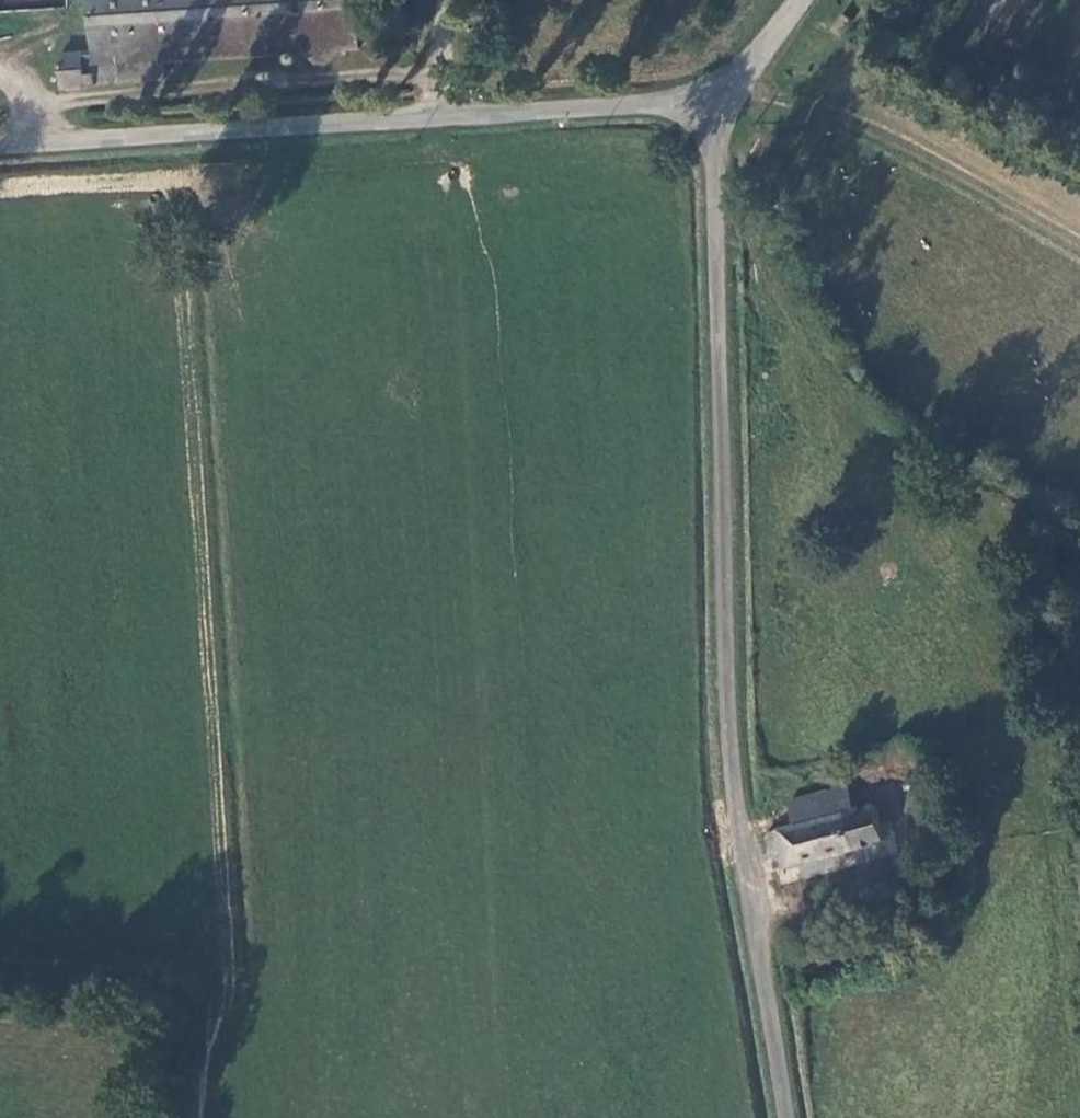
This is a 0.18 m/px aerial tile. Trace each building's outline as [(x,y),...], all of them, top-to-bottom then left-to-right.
[(98,49),(63,51),(66,86),(157,79),(155,55),(365,43),(362,0),(96,0),(98,49)] [(797,824),(769,829),(780,869),(882,838),(876,806),(854,809),(847,783),(792,801),(797,824)]
